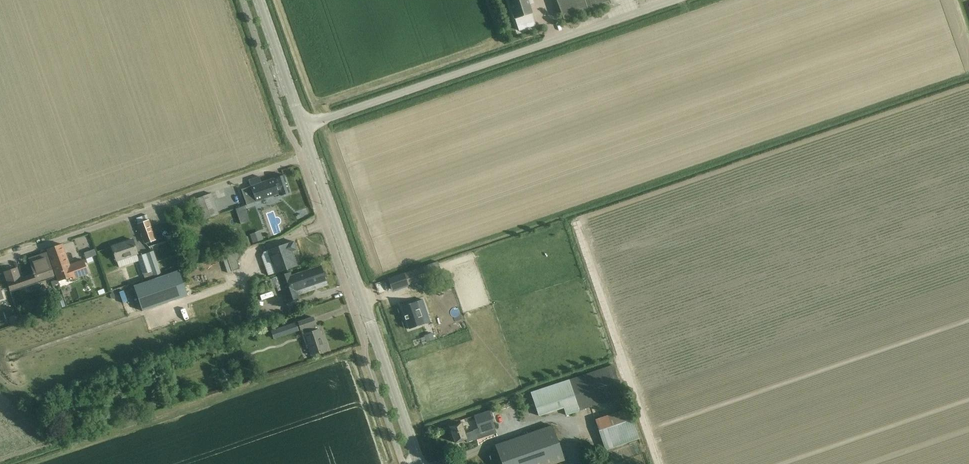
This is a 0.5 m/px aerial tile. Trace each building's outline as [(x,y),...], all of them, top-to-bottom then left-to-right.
[(514,19),(515,19),(519,31),(535,25),(531,14),(532,14),(528,0),(508,0),(514,19)] [(563,21),(611,5),(609,0),(556,0),(563,21)] [(251,186),(242,189),(247,205),(257,202),(271,197),(278,194),(279,197),(280,196),(290,193),(284,175),(261,183),(259,177),(249,180),(251,186)] [(218,214),(214,203),(211,193),(195,199),(202,220),(218,214)] [(244,219),(250,217),(246,206),(240,208),(244,219)] [(136,218),(139,228),(145,243),(155,239),(146,215),(136,218)] [(263,240),(260,230),(250,234),(253,243),(263,240)] [(251,244),(248,235),(224,243),(227,252),(251,244)] [(132,240),(112,247),(115,256),(116,261),(117,261),(119,267),(133,263),(130,256),(137,254),(136,249),(132,240)] [(298,265),(293,251),(297,250),(294,241),(267,250),(275,273),(298,265)] [(47,250),(50,259),(58,281),(72,276),(73,279),(88,274),(83,260),(69,266),(61,245),(47,250)] [(241,249),(226,254),(230,267),(232,272),(240,269),(237,261),(239,260),(242,252),(241,249)] [(154,252),(148,254),(155,275),(156,278),(161,276),(154,252)] [(4,272),(10,289),(37,281),(53,276),(46,254),(29,259),(34,272),(32,272),(33,274),(20,278),(17,268),(4,272)] [(148,254),(137,257),(143,274),(145,280),(154,277),(153,276),(155,275),(148,254)] [(326,280),(321,266),(291,276),(290,272),(270,279),(273,289),(281,286),(287,302),(299,298),(296,290),(326,280)] [(192,281),(207,277),(204,268),(190,273),(192,281)] [(423,268),(404,274),(407,282),(426,276),(423,268)] [(180,270),(134,286),(143,311),(187,296),(186,291),(188,290),(180,270)] [(404,274),(388,279),(391,289),(397,288),(398,290),(408,286),(407,282),(404,274)] [(414,291),(426,287),(424,279),(411,283),(414,291)] [(265,293),(272,290),(269,281),(262,283),(265,293)] [(62,295),(56,297),(60,308),(65,306),(62,295)] [(416,301),(401,307),(409,329),(424,324),(420,311),(426,309),(423,299),(416,302),(416,301)] [(253,311),(245,313),(248,321),(256,319),(253,311)] [(311,355),(317,353),(326,350),(319,329),(316,330),(315,325),(316,325),(313,317),(298,322),(301,330),(302,329),(303,335),(307,348),(309,347),(311,355)] [(284,327),(272,331),(274,338),(287,334),(284,327)] [(432,333),(425,336),(427,342),(435,339),(432,333)] [(614,365),(531,392),(540,417),(564,408),(566,414),(624,395),(614,365)] [(629,409),(595,420),(605,449),(638,439),(629,409)] [(467,442),(477,439),(496,433),(489,411),(474,416),(479,429),(465,434),(461,423),(450,427),(455,443),(466,439),(467,442)] [(495,445),(502,463),(555,463),(564,461),(552,426),(495,445)]
